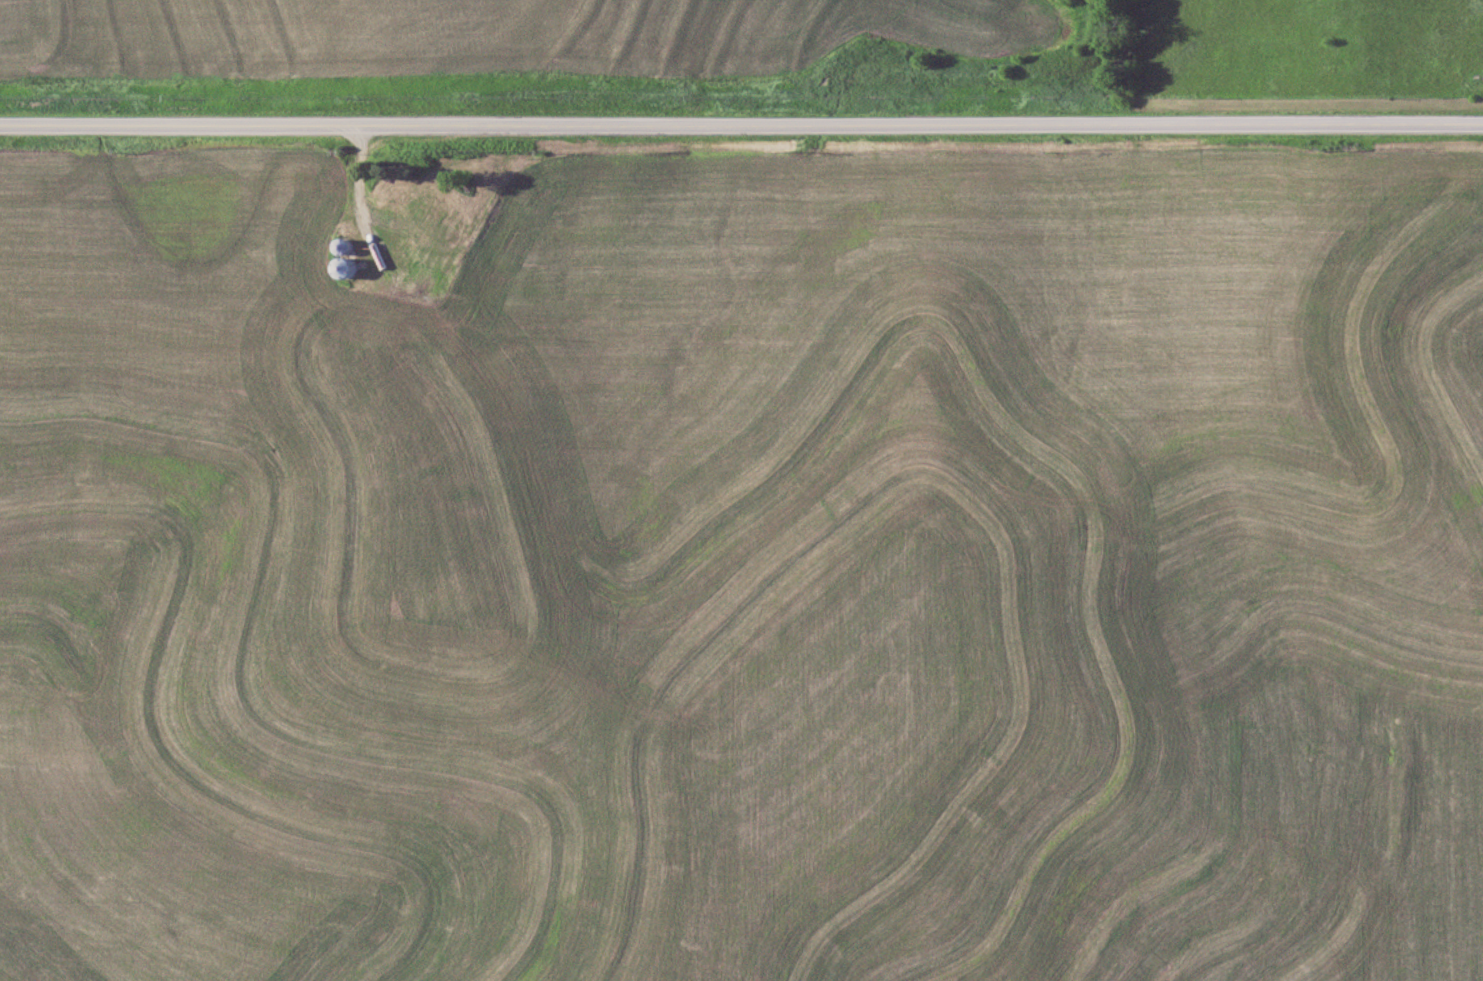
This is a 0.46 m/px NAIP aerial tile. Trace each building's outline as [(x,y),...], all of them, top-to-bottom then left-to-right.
[(345,276),(361,266),(352,252),(337,262),(345,276)]
